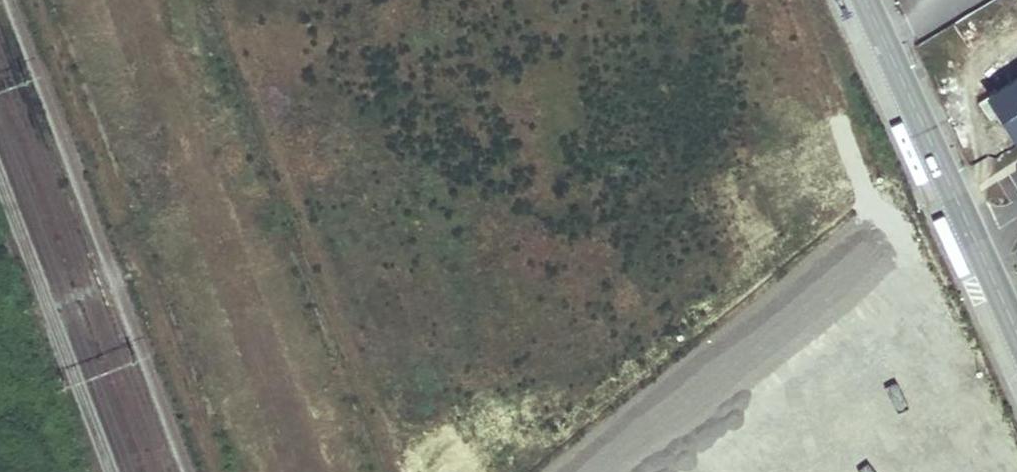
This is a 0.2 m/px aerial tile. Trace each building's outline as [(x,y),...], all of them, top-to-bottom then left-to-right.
[(1012,0),(985,0),(957,17),(964,29),(1012,0)] [(964,29),(974,47),(1016,21),(1016,0),(1012,0),(964,29)] [(989,94),(1016,140),(1016,77),(989,94)]
